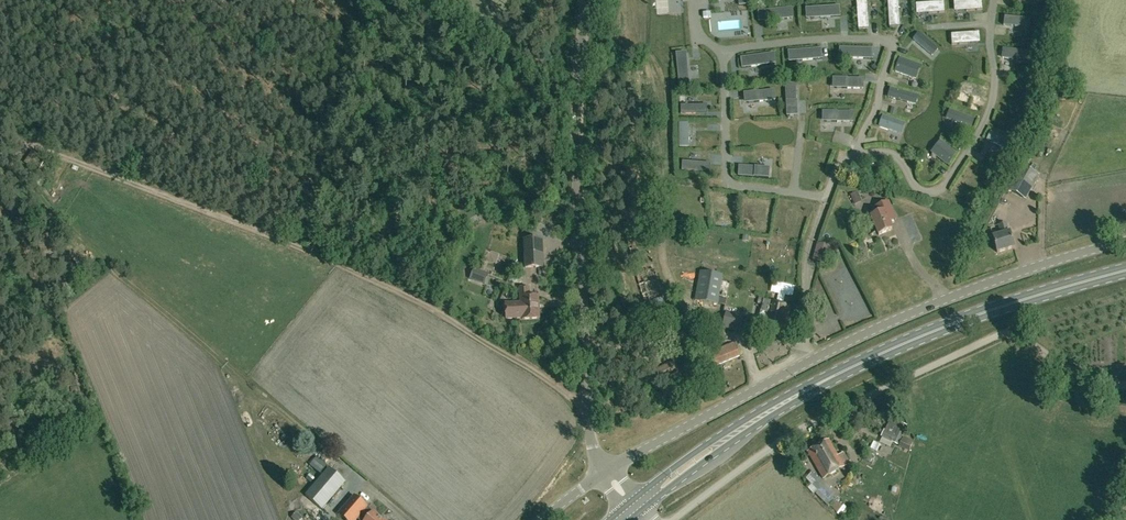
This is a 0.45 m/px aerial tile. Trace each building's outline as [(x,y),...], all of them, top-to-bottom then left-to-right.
[(867,16),(866,0),(856,1),(857,17),(867,16)] [(889,14),(898,14),(899,14),(898,0),(888,0),(889,14)] [(967,11),(982,10),(982,0),(980,0),(966,1),(967,11)] [(944,13),(944,3),(928,4),(929,13),(929,14),(944,13)] [(810,10),(811,21),(840,18),(839,8),(810,10)] [(757,13),(758,24),(787,22),(786,11),(757,13)] [(669,45),(667,16),(659,17),(660,45),(669,45)] [(1004,16),(1003,25),(1029,28),(1030,19),(1004,16)] [(919,31),(913,38),(929,52),(935,46),(919,31)] [(952,45),(967,44),(967,43),(967,34),(951,35),(952,45)] [(844,47),(843,58),(872,58),(872,48),(844,47)] [(792,50),(793,61),(822,59),(821,48),(792,50)] [(1030,61),(1030,52),(1011,50),(1003,49),(1002,57),(1010,58),(1010,59),(1030,61)] [(742,68),(770,64),(769,53),(740,57),(742,68)] [(920,64),(900,57),(895,71),(915,78),(920,64)] [(686,58),(675,59),(678,88),(689,87),(686,58)] [(835,76),(835,88),(863,88),(863,77),(835,76)] [(1001,90),(1022,93),(1024,84),(1002,81),(1001,90)] [(963,82),(960,91),(982,97),(984,88),(963,82)] [(785,110),(797,110),(796,83),(784,83),(785,110)] [(888,97),(915,104),(918,94),(891,87),(888,97)] [(746,91),(747,103),(774,100),(773,88),(746,91)] [(1005,95),(1003,103),(1008,104),(1006,111),(1021,114),(1024,100),(1005,95)] [(989,107),(990,101),(977,98),(976,104),(989,107)] [(695,105),(682,105),(682,114),(704,113),(704,105),(695,105)] [(970,127),(974,118),(950,109),(947,118),(970,127)] [(825,110),(825,122),(853,122),(852,110),(825,110)] [(879,126),(898,132),(902,121),(883,114),(879,126)] [(678,123),(678,147),(688,147),(688,123),(678,123)] [(1053,123),(1049,131),(1057,135),(1061,126),(1053,123)] [(986,139),(1008,149),(1012,141),(990,131),(986,139)] [(947,164),(957,151),(941,139),(931,152),(947,164)] [(699,163),(699,162),(682,161),(681,170),(707,172),(708,164),(699,163)] [(739,164),(738,176),(766,178),(767,166),(739,164)] [(1026,199),(1039,176),(1020,166),(1007,189),(1026,199)] [(861,191),(854,192),(855,202),(863,201),(861,191)] [(884,211),(891,208),(888,201),(874,207),(877,213),(871,216),(879,235),(892,229),(884,211)] [(912,237),(920,235),(915,217),(907,220),(912,237)] [(997,252),(1014,248),(1010,231),(1009,232),(1006,223),(998,225),(1001,234),(992,236),(997,252)] [(650,326),(670,321),(646,230),(626,235),(650,326)] [(525,267),(526,267),(543,267),(542,239),(524,240),(525,267)] [(816,252),(824,255),(828,245),(820,242),(816,252)] [(778,261),(778,272),(798,272),(798,262),(778,261)] [(770,281),(779,281),(780,267),(771,267),(770,281)] [(488,276),(474,271),(471,279),(485,285),(488,276)] [(725,305),(726,299),(719,298),(723,275),(700,271),(695,300),(725,305)] [(506,319),(522,318),(522,319),(539,318),(538,296),(528,297),(528,287),(519,288),(520,298),(521,298),(521,303),(505,304),(506,319)] [(786,337),(789,326),(786,325),(791,306),(763,300),(759,319),(756,319),(753,330),(786,337)] [(725,312),(722,328),(740,332),(743,316),(725,312)] [(703,349),(708,362),(711,368),(740,355),(734,343),(713,352),(710,346),(703,349)] [(660,379),(677,371),(673,362),(656,370),(660,379)] [(882,438),(892,443),(897,446),(906,427),(900,424),(890,419),(884,431),(880,438),(882,438)] [(902,438),(898,447),(909,452),(913,443),(902,438)] [(876,439),(872,447),(878,450),(882,442),(876,439)] [(823,479),(844,467),(829,440),(808,452),(823,479)] [(320,474),(327,466),(320,460),(313,468),(320,474)] [(329,468),(315,484),(305,495),(322,510),(345,482),(329,468)] [(828,507),(838,497),(819,478),(814,483),(819,488),(814,492),(828,507)] [(373,512),(372,514),(366,509),(367,507),(354,496),(338,514),(345,519),(356,519),(357,519),(358,519),(381,519),(373,512)]
